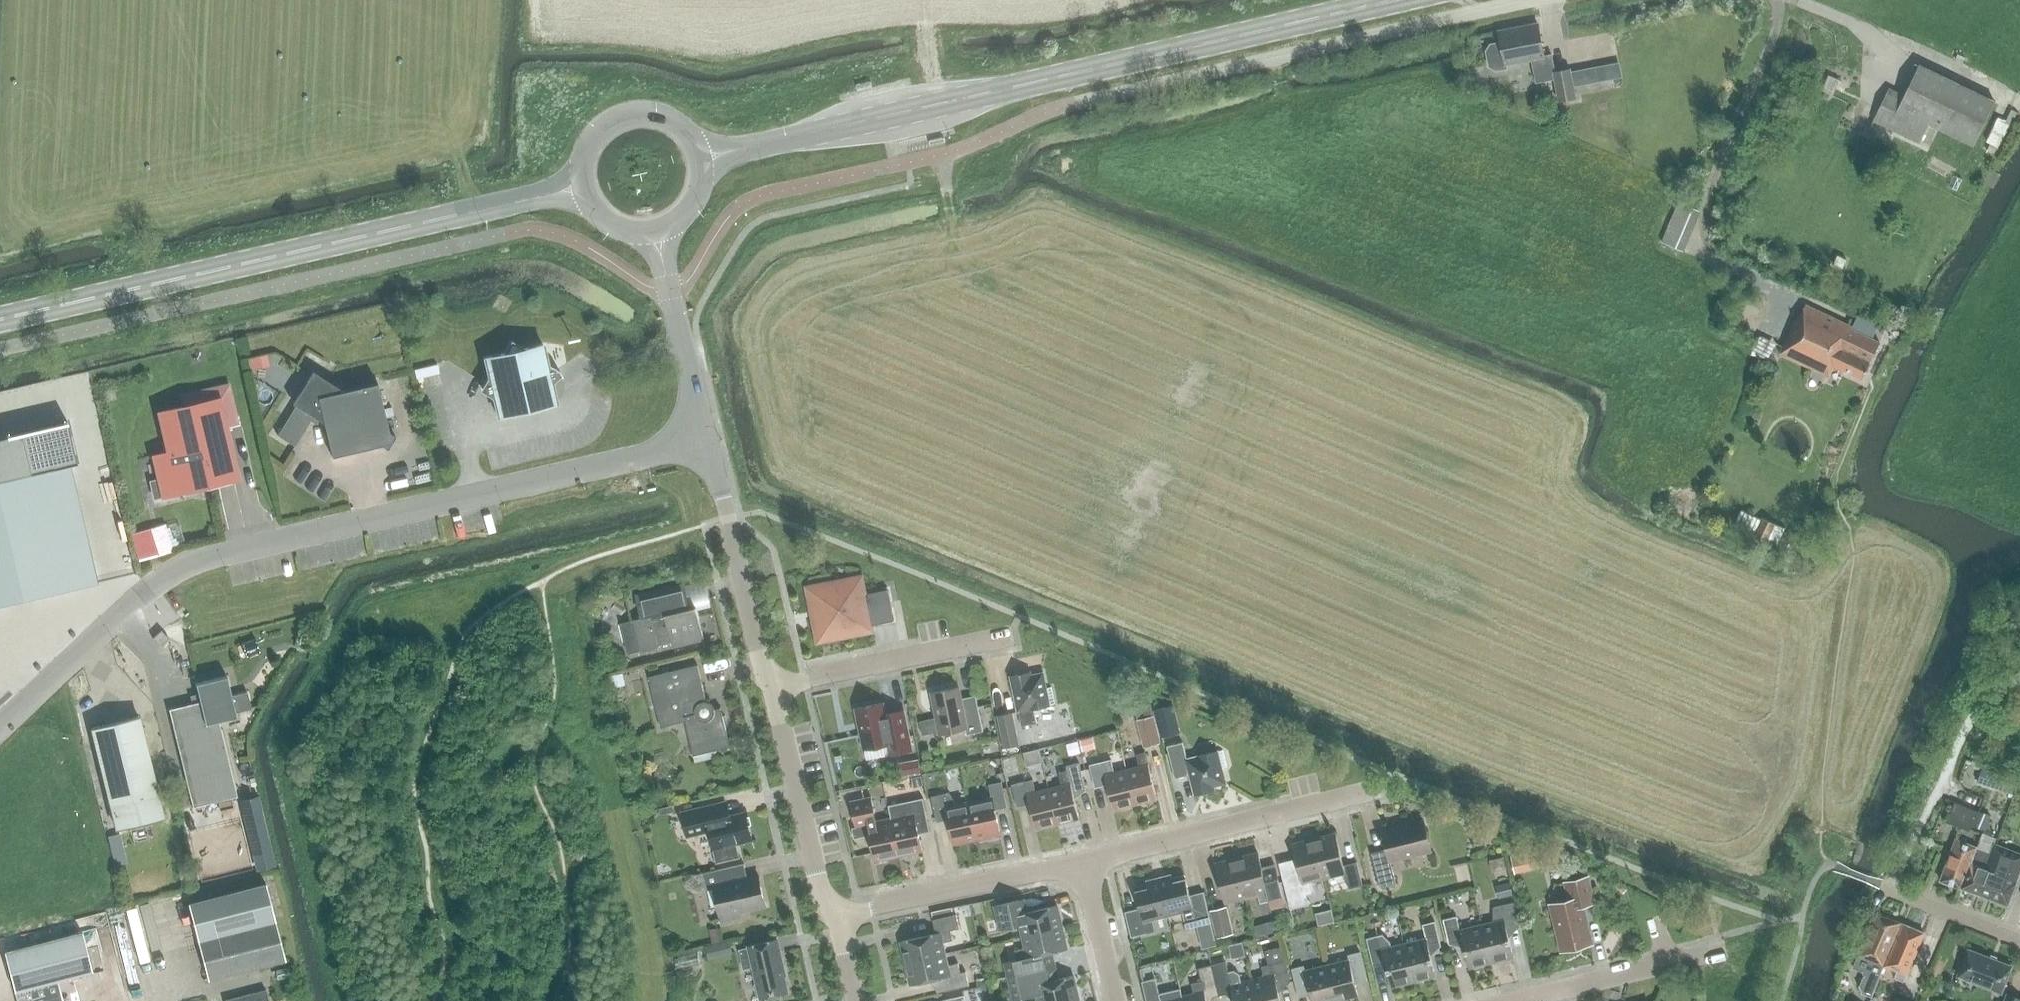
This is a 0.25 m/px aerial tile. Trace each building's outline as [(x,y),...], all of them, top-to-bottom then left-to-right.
[(1552,54),(1544,56),(1538,23),(1499,31),(1501,42),(1490,44),(1486,51),(1489,66),(1496,71),(1507,68),(1507,64),(1532,59),(1536,82),(1555,79),(1559,101),(1575,98),(1570,69),(1555,72),(1552,54)] [(1598,67),(1601,80),(1621,77),(1619,64),(1598,67)] [(1974,145),(1995,101),(1919,65),(1904,96),(1889,89),(1873,120),(1920,143),(1929,123),(1974,145)] [(1830,94),(1832,95),(1837,83),(1839,84),(1842,79),(1839,78),(1839,77),(1830,73),(1822,90),(1825,91),(1822,98),(1827,100),(1830,94)] [(1681,250),(1698,210),(1679,202),(1662,242),(1681,250)] [(1862,379),(1880,342),(1851,329),(1852,326),(1805,304),(1798,321),(1796,320),(1780,353),(1829,377),(1834,366),(1862,379)] [(549,365),(547,365),(542,345),(522,350),(511,343),(505,354),(485,358),(489,378),(482,389),(494,396),(498,416),(556,403),(551,383),(561,376),(562,375),(560,373),(559,371),(556,368),(554,367),(552,366),(549,365)] [(395,436),(389,432),(377,382),(338,391),(313,376),(297,402),(298,402),(277,435),(294,446),(310,420),(316,424),(320,416),(322,417),(331,456),(381,445),(387,449),(395,436)] [(161,478),(149,480),(153,498),(161,496),(238,478),(226,428),(238,425),(229,384),(181,395),(183,407),(159,413),(168,452),(156,456),(161,478)] [(0,437),(0,604),(81,585),(54,468),(70,464),(77,463),(67,422),(0,437)] [(1776,546),(1785,528),(1762,518),(1754,536),(1776,546)] [(166,529),(138,538),(141,550),(169,542),(166,529)] [(864,574),(804,586),(816,645),(876,633),(874,625),(894,621),(888,590),(868,594),(864,574)] [(629,652),(640,650),(641,651),(660,646),(660,644),(671,641),(673,647),(704,639),(696,607),(690,608),(684,584),(635,596),(640,618),(633,620),(634,621),(618,625),(622,642),(626,641),(629,652)] [(160,646),(168,638),(160,630),(152,638),(160,646)] [(706,702),(699,672),(698,665),(648,677),(661,727),(685,721),(694,755),(730,747),(722,713),(716,714),(714,709),(714,707),(713,705),(712,704),(710,703),(708,702),(706,702)] [(625,685),(622,673),(608,676),(610,688),(625,685)] [(1034,708),(1055,704),(1051,687),(1046,688),(1043,673),(1018,678),(1017,675),(1010,677),(1017,712),(1018,711),(1021,726),(1037,723),(1034,708)] [(247,692),(231,696),(226,676),(195,684),(199,702),(168,709),(192,807),(237,796),(218,721),(236,717),(235,712),(251,708),(247,692)] [(983,731),(976,695),(960,699),(958,687),(932,693),(940,733),(965,728),(967,735),(983,731)] [(856,708),(864,749),(886,744),(889,756),(913,751),(905,710),(884,714),(882,703),(856,708)] [(1152,715),(1150,704),(1133,708),(1136,719),(1135,720),(1142,747),(1160,743),(1153,714),(1152,715)] [(1161,738),(1173,734),(1166,707),(1153,710),(1161,738)] [(1019,745),(1012,711),(996,715),(1003,749),(1019,745)] [(91,728),(116,829),(163,817),(138,716),(91,728)] [(1091,737),(1079,740),(1081,750),(1093,747),(1091,737)] [(1222,768),(1227,767),(1223,750),(1187,759),(1183,742),(1167,746),(1175,779),(1190,775),(1194,794),(1201,792),(1201,789),(1226,783),(1222,768)] [(1135,804),(1157,799),(1148,764),(1145,752),(1136,754),(1139,766),(1126,769),(1135,804)] [(921,774),(918,759),(897,763),(899,778),(921,774)] [(1135,804),(1126,769),(1114,772),(1111,759),(1089,765),(1095,788),(1107,785),(1113,810),(1135,804)] [(1073,793),(1086,790),(1079,762),(1066,766),(1067,771),(1058,773),(1061,785),(1049,788),(1057,824),(1079,818),(1073,793)] [(2015,779),(1980,768),(1976,782),(2010,793),(2015,779)] [(920,775),(911,777),(913,787),(923,785),(920,775)] [(1057,824),(1049,788),(1036,792),(1033,779),(1024,782),(1024,781),(1012,784),(1017,807),(1029,804),(1035,829),(1057,824)] [(977,839),(1000,834),(995,810),(1007,807),(1001,782),(988,784),(991,798),(969,803),(977,839)] [(977,839),(969,803),(955,805),(954,800),(949,793),(931,797),(937,822),(948,820),(953,844),(977,839)] [(876,822),(873,809),(871,796),(850,801),(855,826),(867,823),(875,861),(898,856),(891,819),(876,822)] [(930,832),(923,798),(888,806),(891,819),(898,856),(922,851),(918,834),(930,832)] [(1976,811),(1953,802),(1945,822),(1968,830),(1976,811)] [(673,805),(659,808),(661,815),(674,812),(673,805)] [(746,813),(731,816),(716,820),(713,805),(682,813),(687,837),(709,831),(717,862),(715,862),(716,864),(740,858),(740,856),(739,857),(735,844),(752,840),(746,813)] [(1990,815),(1977,810),(1971,825),(1983,830),(1990,815)] [(1390,861),(1431,850),(1424,820),(1382,830),(1387,849),(1371,853),(1380,888),(1396,884),(1390,861)] [(265,824),(247,828),(256,870),(275,866),(265,824)] [(1349,889),(1363,885),(1357,862),(1343,865),(1335,834),(1314,839),(1324,878),(1345,873),(1349,889)] [(1302,883),(1324,878),(1314,839),(1292,845),(1302,883)] [(1970,862),(1976,847),(1956,839),(1940,880),(1961,888),(1970,862)] [(1985,868),(1991,853),(1976,847),(1970,862),(1971,862),(1961,888),(1979,894),(1989,870),(1985,868)] [(1979,894),(2007,904),(2016,880),(2019,870),(2019,858),(1993,848),(1991,853),(1985,868),(1989,870),(1979,894)] [(1535,850),(1510,856),(1513,866),(1537,861),(1535,850)] [(126,861),(124,852),(112,855),(114,864),(126,861)] [(1271,908),(1285,905),(1276,867),(1262,870),(1258,853),(1236,859),(1246,897),(1257,894),(1259,903),(1269,900),(1271,908)] [(1225,903),(1246,897),(1236,859),(1215,864),(1225,903)] [(766,905),(759,876),(748,879),(744,864),(703,873),(707,889),(713,888),(721,922),(739,918),(738,911),(766,905)] [(195,887),(191,870),(178,873),(182,890),(195,887)] [(1185,875),(1173,878),(1172,875),(1159,878),(1168,916),(1182,912),(1187,929),(1211,923),(1204,892),(1190,895),(1185,875)] [(1581,906),(1594,903),(1587,877),(1565,883),(1570,901),(1551,905),(1561,945),(1589,938),(1581,906)] [(1143,922),(1168,916),(1159,878),(1146,881),(1147,884),(1134,888),(1140,908),(1143,922)] [(1513,895),(1510,883),(1495,887),(1498,898),(1513,895)] [(285,960),(275,921),(266,884),(188,904),(208,980),(285,960)] [(1307,912),(1300,887),(1285,891),(1291,916),(1307,912)] [(1023,936),(1062,927),(1057,906),(1022,914),(1019,900),(995,906),(1001,929),(1020,925),(1023,936)] [(1507,930),(1520,926),(1514,902),(1493,907),(1493,922),(1482,924),(1491,963),(1513,957),(1507,930)] [(1233,934),(1226,906),(1209,910),(1215,938),(1233,934)] [(1143,922),(1140,908),(1125,912),(1131,937),(1146,933),(1143,922)] [(1871,997),(1883,966),(1901,923),(1876,913),(1853,968),(1862,972),(1863,975),(1859,987),(1861,993),(1871,997)] [(906,963),(945,954),(942,943),(953,940),(951,930),(959,928),(956,915),(933,920),(936,933),(901,942),(906,963)] [(1482,924),(1460,930),(1456,916),(1443,919),(1449,944),(1462,941),(1469,968),(1491,963),(1482,924)] [(1279,931),(1276,920),(1254,926),(1257,937),(1279,931)] [(1429,949),(1441,946),(1435,921),(1422,924),(1426,938),(1404,944),(1413,982),(1436,976),(1429,949)] [(1924,933),(1910,927),(1902,924),(1884,966),(1896,970),(1892,978),(1901,982),(1905,974),(1907,974),(1924,933)] [(1055,966),(1052,952),(1067,949),(1062,927),(1023,936),(1025,948),(1015,950),(1017,960),(1004,963),(1008,977),(1035,970),(1055,966)] [(719,942),(717,928),(708,929),(710,943),(719,942)] [(82,932),(5,952),(15,991),(92,971),(82,932)] [(1413,982),(1404,944),(1382,949),(1379,935),(1366,938),(1372,963),(1384,960),(1391,987),(1413,982)] [(1213,949),(1211,939),(1199,942),(1202,951),(1213,949)] [(721,957),(733,954),(730,940),(718,943),(721,957)] [(760,999),(788,993),(776,940),(748,946),(748,947),(739,949),(743,969),(753,967),(760,999)] [(1285,961),(1281,946),(1263,950),(1267,965),(1261,966),(1264,977),(1252,980),(1258,1000),(1280,1000),(1277,985),(1290,982),(1285,961)] [(2001,993),(2011,966),(1968,950),(1958,976),(2001,993)] [(1355,983),(1367,981),(1360,952),(1348,955),(1349,960),(1327,965),(1336,1000),(1358,995),(1355,983)] [(946,991),(969,985),(966,972),(960,973),(958,963),(948,966),(945,954),(906,963),(911,985),(942,977),(946,991)] [(1252,980),(1231,985),(1226,961),(1212,965),(1219,996),(1233,993),(1235,1000),(1258,1000),(1252,980)] [(1219,996),(1212,965),(1198,968),(1201,981),(1191,983),(1194,994),(1182,997),(1183,1000),(1206,1000),(1219,996)] [(1336,1000),(1327,965),(1305,970),(1304,966),(1291,969),(1298,997),(1310,995),(1312,1000),(1335,1000),(1336,1000)] [(1073,976),(1058,979),(1055,966),(1035,970),(1008,977),(1013,1000),(1036,995),(1038,1000),(1062,1000),(1078,997),(1073,976)] [(989,985),(987,977),(976,980),(978,988),(989,985)] [(1159,993),(1155,978),(1142,982),(1146,1000),(1183,1000),(1182,997),(1180,988),(1159,993)] [(266,990),(224,1000),(269,1000),(266,990)] [(2002,1000),(2019,1000),(2019,998),(2005,992),(2002,1000)]
